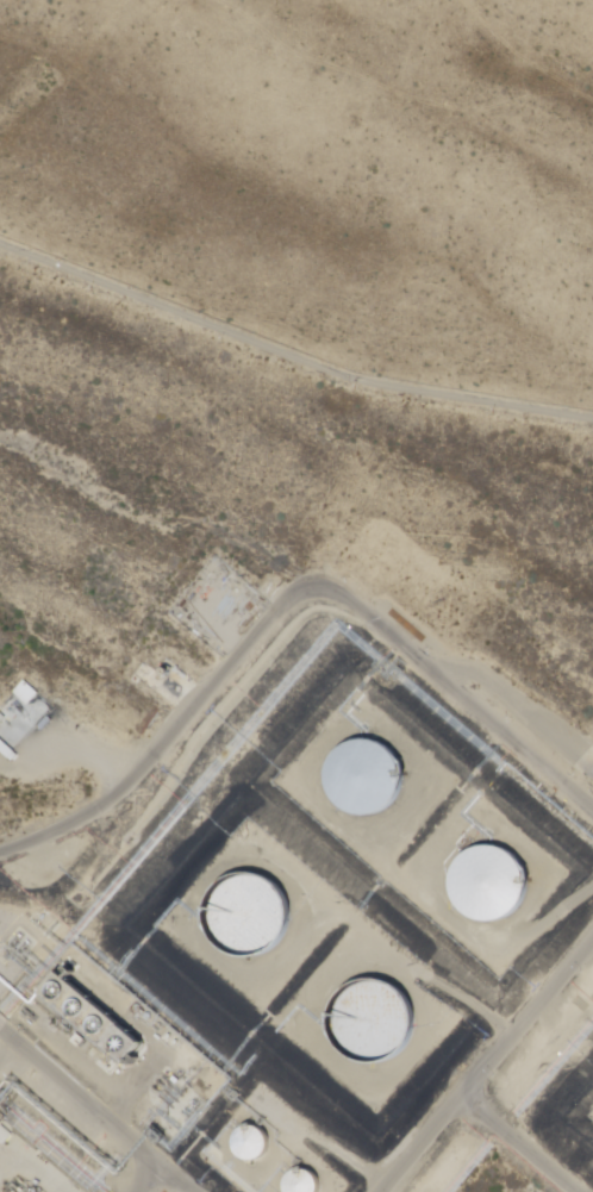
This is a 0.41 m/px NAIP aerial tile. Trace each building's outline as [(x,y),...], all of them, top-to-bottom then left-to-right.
[(24,681),(38,694),(27,705),(14,692),(24,681)] [(15,766),(0,752),(0,739),(21,760),(15,766)] [(381,746),(330,746),(330,816),(381,816),(381,746)] [(492,925),(521,870),(470,844),(441,899),(492,925)] [(271,879),(228,873),(218,947),(261,953),(271,879)] [(356,1070),(409,1037),(375,981),(321,1014),(356,1070)]
